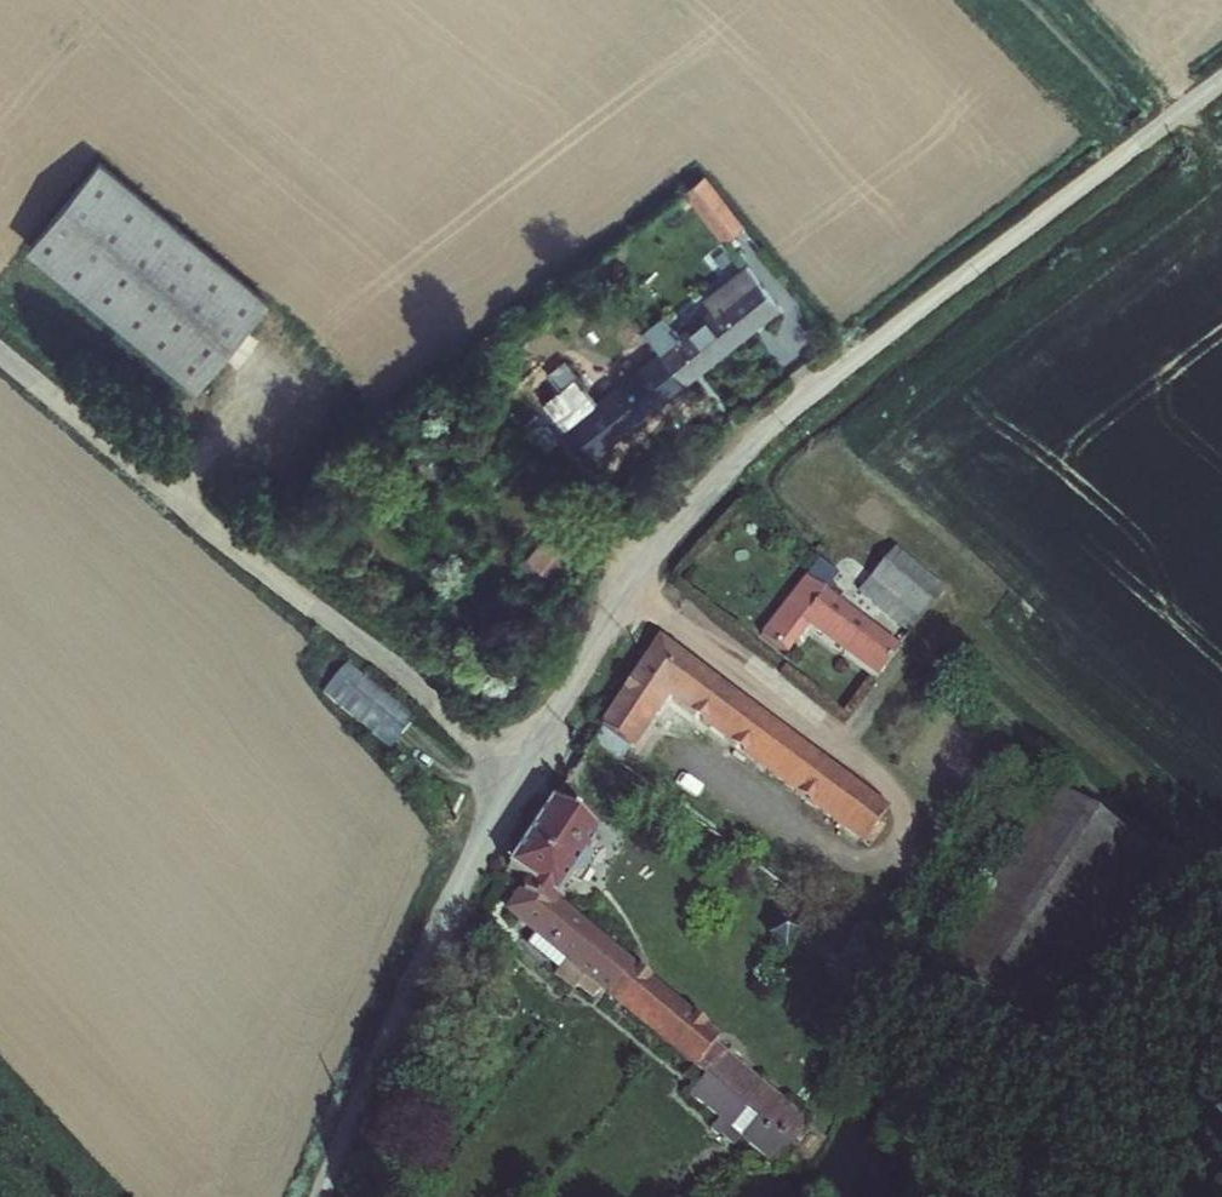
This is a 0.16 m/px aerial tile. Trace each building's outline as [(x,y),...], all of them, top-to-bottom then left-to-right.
[(111,167),(42,252),(213,391),(282,306),(111,167)] [(760,231),(720,182),(701,197),(742,246),(760,231)] [(721,305),(671,347),(697,378),(784,303),(752,266),(716,298),(721,305)] [(573,389),(539,418),(586,473),(697,378),(671,347),(592,412),(573,389)] [(579,578),(602,549),(587,537),(564,566),(579,578)] [(910,553),(887,580),(934,622),(958,594),(910,553)] [(823,627),(890,679),(913,648),(836,590),(849,573),(832,558),(775,634),(801,655),(823,627)] [(579,578),(564,566),(549,585),(564,597),(579,578)] [(564,597),(549,585),(545,589),(561,602),(564,597)] [(674,642),(607,743),(635,762),(684,693),(880,843),(901,815),(674,642)] [(396,758),(423,724),(357,668),(328,700),(396,758)] [(1013,754),(1005,765),(1015,772),(1023,761),(1013,754)] [(1176,849),(1081,780),(959,961),(1023,1006),(1055,1029),(1176,849)] [(563,802),(524,872),(544,887),(538,896),(558,910),(571,903),(586,878),(592,881),(605,863),(600,858),(610,842),(610,837),(607,832),(563,802)] [(718,1074),(732,1086),(750,1062),(727,1043),(732,1035),(571,903),(558,910),(538,896),(527,916),(554,938),(586,965),(574,979),(593,995),(597,991),(613,1003),(621,994),(718,1074)] [(812,932),(798,921),(785,939),(799,949),(812,932)] [(586,965),(554,938),(542,952),(574,979),(586,965)] [(825,1122),(750,1062),(732,1086),(731,1087),(801,1148),(825,1122)] [(801,1148),(731,1087),(732,1086),(718,1074),(704,1090),(788,1163),(801,1148)]
